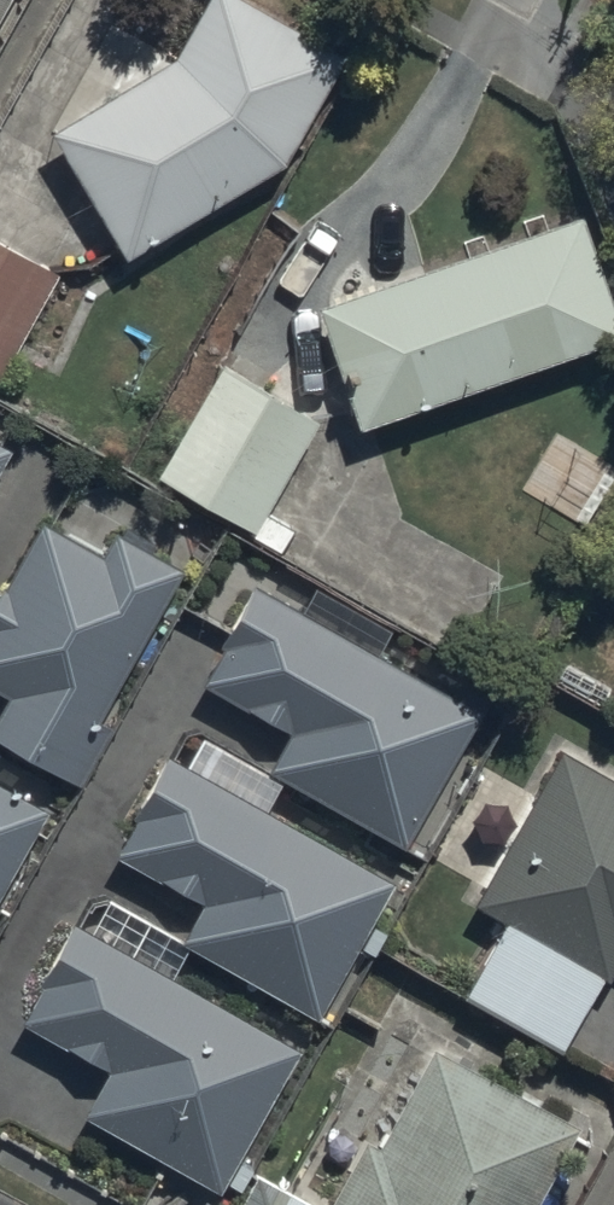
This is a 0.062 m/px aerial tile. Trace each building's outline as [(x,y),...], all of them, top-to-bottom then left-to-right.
[(10,0),(0,0),(0,18),(10,0)] [(121,262),(271,190),(341,61),(230,0),(210,0),(174,66),(50,138),(121,262)] [(357,434),(613,347),(613,328),(577,219),(316,307),(357,434)] [(0,247),(0,380),(54,274),(0,247)] [(235,375),(171,491),(251,535),(315,420),(235,375)] [(11,461),(0,455),(0,479),(11,461)] [(177,576),(108,538),(115,527),(79,507),(63,537),(36,523),(0,589),(0,692),(8,697),(0,712),(0,748),(76,789),(107,733),(95,727),(177,576)] [(478,718),(249,590),(197,684),(287,734),(264,776),(403,853),(478,718)] [(559,757),(475,911),(506,928),(465,1003),(560,1055),(599,983),(606,987),(613,972),(613,787),(559,757)] [(392,885),(160,761),(109,857),(201,907),(180,947),(318,1021),(357,948),(376,958),(388,935),(370,926),(392,885)] [(45,814),(0,790),(0,896),(45,814)] [(296,1053),(70,928),(18,1022),(107,1072),(82,1118),(234,1202),(253,1168),(238,1159),(296,1053)] [(331,1204),(533,1204),(574,1129),(431,1051),(378,1147),(367,1140),(331,1204)] [(257,1185),(246,1204),(294,1204),(257,1185)]
